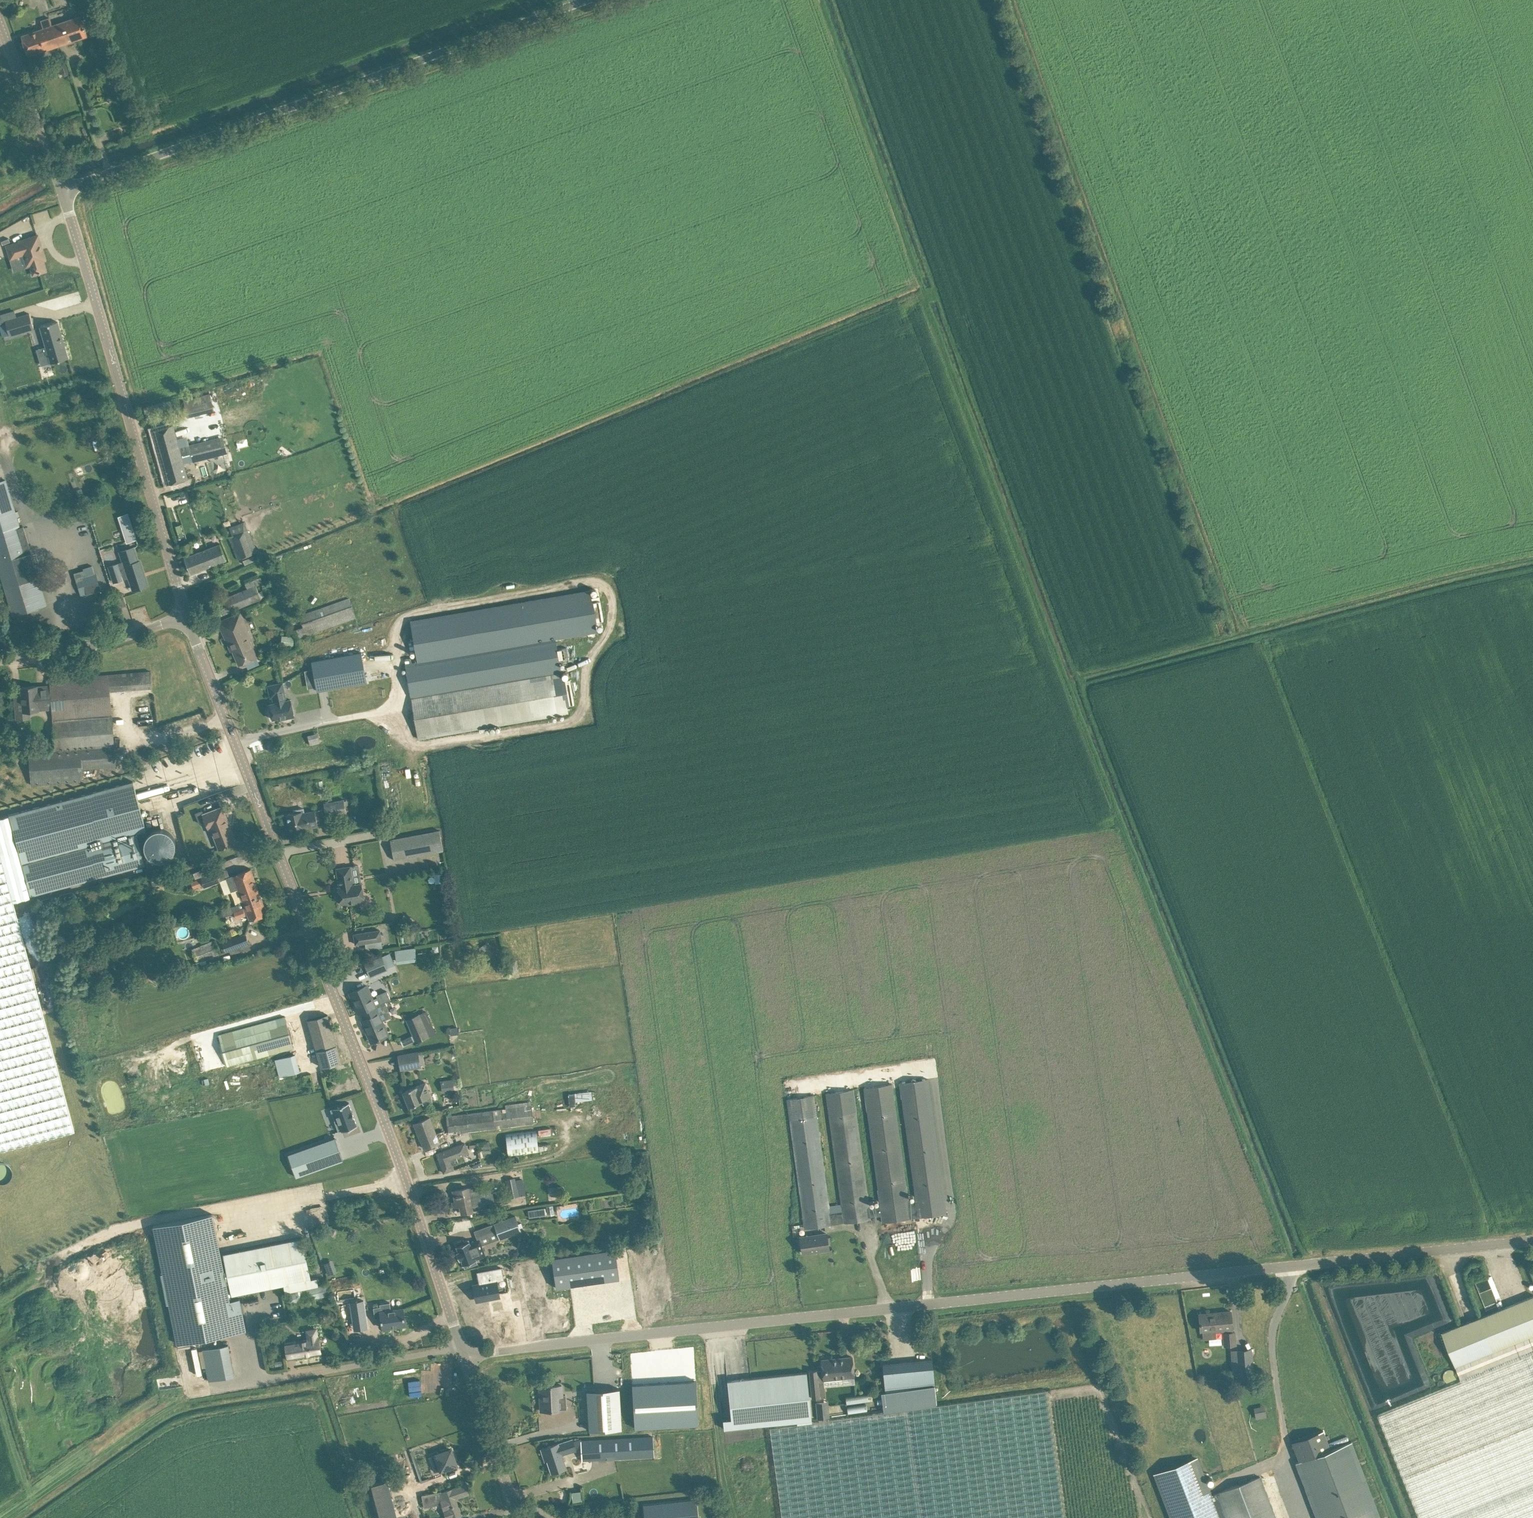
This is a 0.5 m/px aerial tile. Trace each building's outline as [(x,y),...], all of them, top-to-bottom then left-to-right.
[(88,35),(82,15),(53,25),(50,17),(41,21),(43,28),(21,36),(28,56),(88,35)] [(100,42),(108,39),(103,24),(95,27),(100,42)] [(108,86),(115,84),(113,80),(120,77),(115,65),(102,70),(108,86)] [(46,259),(38,235),(19,240),(20,241),(7,245),(11,258),(24,254),(27,265),(30,264),(30,266),(33,275),(46,271),(43,260),(46,259)] [(24,331),(20,316),(0,321),(0,338),(24,331)] [(51,363),(68,357),(58,321),(40,327),(51,363)] [(162,427),(153,430),(168,484),(188,478),(184,463),(193,460),(193,461),(223,454),(219,437),(179,447),(173,424),(162,427)] [(0,481),(0,572),(13,615),(43,606),(43,605),(47,604),(23,526),(20,527),(6,479),(0,481)] [(128,513),(118,516),(126,543),(137,540),(128,513)] [(237,559),(256,552),(253,544),(249,533),(245,521),(230,527),(232,534),(229,536),(237,559)] [(180,524),(175,526),(179,537),(184,536),(180,524)] [(184,554),(192,551),(189,542),(180,546),(184,554)] [(190,573),(226,559),(220,544),(184,557),(190,573)] [(109,566),(111,572),(114,582),(123,579),(122,578),(129,576),(133,589),(147,584),(140,561),(139,560),(138,560),(134,547),(119,551),(123,561),(117,563),(109,566)] [(83,570),(74,573),(81,595),(87,593),(100,590),(96,573),(95,573),(85,576),(83,570)] [(259,592),(256,585),(263,582),(260,577),(245,583),(248,589),(216,602),(221,614),(247,603),(265,596),(262,590),(259,592)] [(590,589),(410,620),(416,655),(417,657),(417,662),(447,656),(555,638),(597,631),(595,622),(595,621),(597,620),(604,619),(600,600),(594,601),(592,602),(592,600),(590,589)] [(299,637),(306,634),(355,617),(349,598),(299,615),(303,627),(296,629),(299,637)] [(256,656),(249,639),(251,639),(239,613),(219,622),(231,650),(233,650),(239,664),(256,656)] [(287,636),(286,645),(293,646),(294,637),(287,636)] [(417,662),(405,664),(411,698),(561,672),(559,663),(569,661),(566,647),(557,649),(555,638),(447,656),(417,662)] [(361,652),(312,661),(317,691),(366,682),(361,652)] [(561,672),(411,698),(418,738),(567,712),(566,705),(574,704),(570,679),(562,680),(561,672)] [(121,673),(50,679),(50,685),(52,708),(111,704),(110,690),(123,689),(121,673)] [(285,700),(283,694),(285,694),(282,682),(268,685),(270,697),(272,696),(274,703),(269,704),(272,719),(279,717),(279,719),(294,716),(290,699),(285,700)] [(37,685),(21,686),(21,695),(21,696),(22,712),(30,711),(39,710),(39,709),(52,708),(50,685),(37,686),(37,685)] [(55,749),(29,751),(32,784),(80,781),(80,778),(83,777),(82,772),(82,768),(106,766),(116,765),(111,704),(52,708),(55,749)] [(310,745),(320,743),(317,732),(308,735),(310,745)] [(29,896),(29,895),(145,864),(136,832),(146,829),(133,781),(0,817),(0,857),(12,900),(29,896)] [(156,800),(188,796),(187,790),(155,794),(156,800)] [(306,830),(306,828),(310,827),(310,826),(313,825),(313,826),(318,825),(316,816),(316,814),(325,812),(326,816),(347,812),(344,799),(324,803),(325,808),(305,812),(304,808),(293,810),(294,813),(286,814),(290,833),(306,830)] [(222,806),(203,813),(202,811),(196,813),(200,823),(206,821),(208,827),(211,826),(219,848),(236,842),(222,806)] [(147,828),(145,856),(172,857),(173,830),(147,828)] [(394,860),(443,850),(440,830),(390,839),(394,860)] [(73,1129),(42,1013),(12,900),(0,857),(0,1149),(73,1129)] [(353,884),(350,866),(336,868),(339,886),(337,886),(340,903),(348,902),(348,904),(365,902),(362,883),(353,884)] [(236,904),(243,902),(260,895),(250,868),(226,877),(236,904)] [(162,871),(150,874),(153,884),(164,881),(162,871)] [(194,888),(204,885),(204,886),(220,880),(217,872),(201,878),(191,881),(194,888)] [(267,914),(260,895),(243,902),(236,904),(232,906),(236,918),(248,914),(250,920),(267,914)] [(409,928),(414,921),(404,914),(399,921),(409,928)] [(355,944),(365,942),(381,940),(380,930),(354,934),(355,944)] [(119,943),(132,940),(131,933),(117,936),(119,943)] [(245,934),(222,942),(225,951),(248,942),(245,934)] [(195,969),(208,965),(206,960),(221,953),(215,939),(192,949),(194,955),(197,961),(193,963),(195,969)] [(415,947),(395,948),(396,961),(416,961),(415,947)] [(394,964),(389,953),(382,956),(364,964),(370,976),(387,969),(387,967),(394,964)] [(509,972),(517,970),(515,960),(508,961),(509,972)] [(359,989),(350,992),(358,1013),(376,1005),(385,1001),(390,999),(390,998),(387,990),(377,995),(378,997),(373,999),(367,985),(359,989)] [(376,1005),(358,1013),(361,1012),(365,1019),(362,1020),(371,1042),(380,1038),(388,1034),(382,1021),(392,1016),(385,1001),(376,1005)] [(426,1010),(410,1018),(420,1040),(430,1036),(425,1024),(431,1021),(426,1010)] [(321,1067),(341,1061),(327,1014),(308,1019),(321,1067)] [(227,1065),(293,1047),(285,1016),(218,1034),(227,1065)] [(401,1070),(421,1066),(418,1051),(398,1055),(401,1070)] [(280,1076),(300,1071),(295,1054),(276,1059),(280,1076)] [(947,1213),(928,1078),(899,1082),(915,1200),(909,1201),(892,1084),(864,1088),(878,1189),(877,1189),(879,1205),(868,1206),(851,1090),(826,1093),(843,1210),(829,1212),(815,1115),(812,1095),(786,1099),(789,1118),(805,1228),(870,1218),(870,1217),(881,1215),(882,1222),(947,1213)] [(449,1089),(461,1088),(460,1079),(448,1081),(449,1089)] [(405,1097),(408,1106),(422,1101),(423,1104),(433,1101),(425,1082),(416,1085),(416,1086),(403,1091),(404,1094),(403,1094),(404,1094),(405,1096),(404,1096),(405,1097)] [(575,1093),(576,1100),(592,1097),(590,1090),(575,1093)] [(506,1108),(446,1116),(448,1131),(449,1134),(453,1134),(533,1123),(530,1101),(505,1104),(506,1108)] [(334,1108),(331,1109),(334,1118),(339,1131),(342,1130),(357,1125),(357,1124),(354,1116),(352,1111),(349,1102),(334,1107),(334,1108)] [(423,1120),(414,1123),(414,1124),(415,1124),(418,1133),(417,1133),(418,1134),(418,1133),(424,1148),(433,1144),(439,1142),(448,1138),(444,1129),(436,1133),(430,1117),(423,1120)] [(508,1155),(539,1151),(536,1129),(505,1133),(508,1155)] [(335,1137),(288,1154),(296,1176),(343,1159),(335,1137)] [(479,1157),(492,1156),(490,1141),(477,1142),(479,1157)] [(444,1172),(453,1169),(454,1169),(452,1164),(458,1162),(456,1157),(468,1152),(465,1143),(437,1153),(444,1172)] [(515,1179),(515,1177),(502,1180),(504,1189),(507,1189),(508,1197),(525,1194),(522,1178),(515,1179)] [(478,1187),(468,1189),(468,1187),(453,1190),(455,1200),(452,1200),(454,1206),(457,1206),(460,1205),(462,1213),(473,1210),(503,1203),(508,1202),(507,1197),(502,1198),(500,1190),(492,1192),(491,1187),(479,1190),(478,1187)] [(528,1208),(529,1216),(546,1214),(545,1206),(528,1208)] [(153,1225),(156,1240),(177,1343),(246,1329),(240,1298),(230,1300),(226,1279),(228,1278),(226,1269),(224,1269),(212,1213),(153,1225)] [(515,1215),(474,1230),(477,1238),(496,1230),(499,1239),(521,1231),(518,1222),(515,1215)] [(802,1252),(829,1249),(826,1233),(800,1237),(802,1252)] [(298,1289),(318,1285),(317,1277),(311,1278),(303,1237),(223,1253),(226,1269),(228,1278),(232,1294),(284,1284),(285,1292),(298,1289)] [(485,1255),(481,1244),(479,1239),(477,1240),(470,1243),(469,1239),(464,1240),(463,1239),(455,1242),(458,1251),(456,1252),(457,1253),(456,1253),(457,1254),(457,1253),(459,1257),(458,1257),(458,1258),(459,1258),(459,1259),(461,1258),(465,1268),(478,1263),(476,1259),(485,1255)] [(615,1248),(552,1257),(556,1287),(619,1278),(615,1248)] [(333,1259),(325,1262),(329,1274),(337,1271),(333,1259)] [(475,1288),(474,1288),(475,1289),(477,1300),(488,1298),(488,1295),(499,1293),(497,1285),(496,1280),(496,1276),(503,1275),(501,1267),(477,1271),(480,1283),(475,1284),(475,1288)] [(1477,1279),(1481,1291),(1492,1288),(1489,1276),(1477,1279)] [(318,1285),(298,1289),(301,1302),(330,1294),(331,1294),(328,1283),(318,1286),(318,1285)] [(1443,1332),(1462,1380),(1379,1414),(1420,1517),(1532,1517),(1532,1295),(1443,1332)] [(363,1299),(349,1301),(352,1319),(365,1317),(363,1299)] [(519,1300),(511,1302),(514,1317),(522,1315),(519,1300)] [(380,1305),(373,1306),(375,1317),(381,1316),(382,1328),(390,1326),(390,1327),(395,1326),(405,1324),(403,1308),(391,1310),(390,1302),(380,1303),(380,1305)] [(1232,1331),(1230,1311),(1215,1312),(1215,1314),(1199,1315),(1201,1330),(1202,1330),(1203,1339),(1215,1338),(1214,1329),(1216,1328),(1216,1330),(1223,1330),(1224,1345),(1236,1344),(1234,1331),(1232,1331)] [(318,1337),(316,1328),(306,1330),(308,1338),(285,1342),(288,1358),(321,1352),(319,1336),(318,1337)] [(234,1375),(228,1344),(203,1349),(209,1380),(234,1375)] [(822,1369),(809,1371),(812,1398),(825,1396),(824,1386),(824,1379),(823,1377),(841,1375),(842,1377),(854,1376),(854,1374),(852,1356),(821,1359),(822,1369)] [(1250,1356),(1236,1357),(1237,1377),(1237,1378),(1238,1381),(1253,1381),(1252,1377),(1252,1375),(1251,1356),(1250,1356)] [(932,1359),(883,1363),(886,1392),(881,1392),(884,1412),(769,1427),(782,1517),(1064,1517),(1047,1390),(936,1405),(932,1359)] [(724,1429),(732,1428),(811,1420),(806,1372),(727,1381),(731,1418),(723,1419),(724,1429)] [(696,1380),(632,1384),(634,1427),(698,1424),(696,1380)] [(562,1385),(540,1386),(541,1410),(551,1410),(558,1409),(566,1408),(565,1393),(562,1394),(562,1385)] [(619,1388),(587,1390),(589,1430),(622,1428),(619,1388)] [(818,1418),(829,1417),(828,1404),(817,1405),(818,1418)] [(1265,1405),(1254,1407),(1256,1418),(1267,1416),(1265,1405)] [(1323,1429),(1291,1441),(1297,1459),(1294,1461),(1316,1517),(1379,1517),(1349,1440),(1330,1447),(1323,1429)] [(653,1431),(639,1432),(640,1437),(631,1437),(581,1440),(581,1448),(582,1460),(641,1457),(654,1456),(653,1431)] [(541,1448),(544,1457),(546,1456),(551,1473),(561,1469),(566,1468),(562,1454),(576,1449),(573,1440),(572,1438),(558,1443),(550,1445),(541,1448)] [(443,1451),(429,1456),(434,1471),(455,1464),(450,1450),(449,1448),(443,1451)] [(1260,1476),(1247,1481),(1239,1484),(1216,1493),(1211,1495),(1197,1458),(1154,1474),(1171,1517),(1276,1517),(1260,1476)] [(367,1486),(374,1517),(379,1517),(395,1515),(387,1481),(367,1486)] [(466,1484),(452,1489),(452,1488),(443,1491),(441,1492),(441,1491),(422,1494),(424,1507),(440,1503),(439,1502),(441,1501),(447,1517),(448,1517),(452,1517),(461,1515),(455,1497),(469,1493),(466,1484)] [(573,1502),(583,1501),(582,1489),(572,1490),(573,1502)] [(658,1503),(659,1517),(675,1517),(698,1516),(696,1498),(658,1503)]
